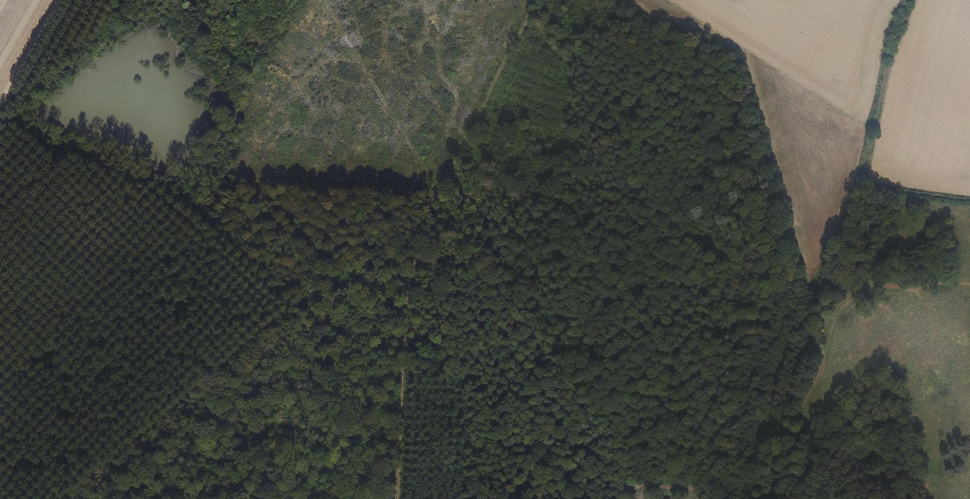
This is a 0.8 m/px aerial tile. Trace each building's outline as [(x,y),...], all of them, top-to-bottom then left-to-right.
[(833,278),(838,268),(833,266),(828,276),(833,278)]
